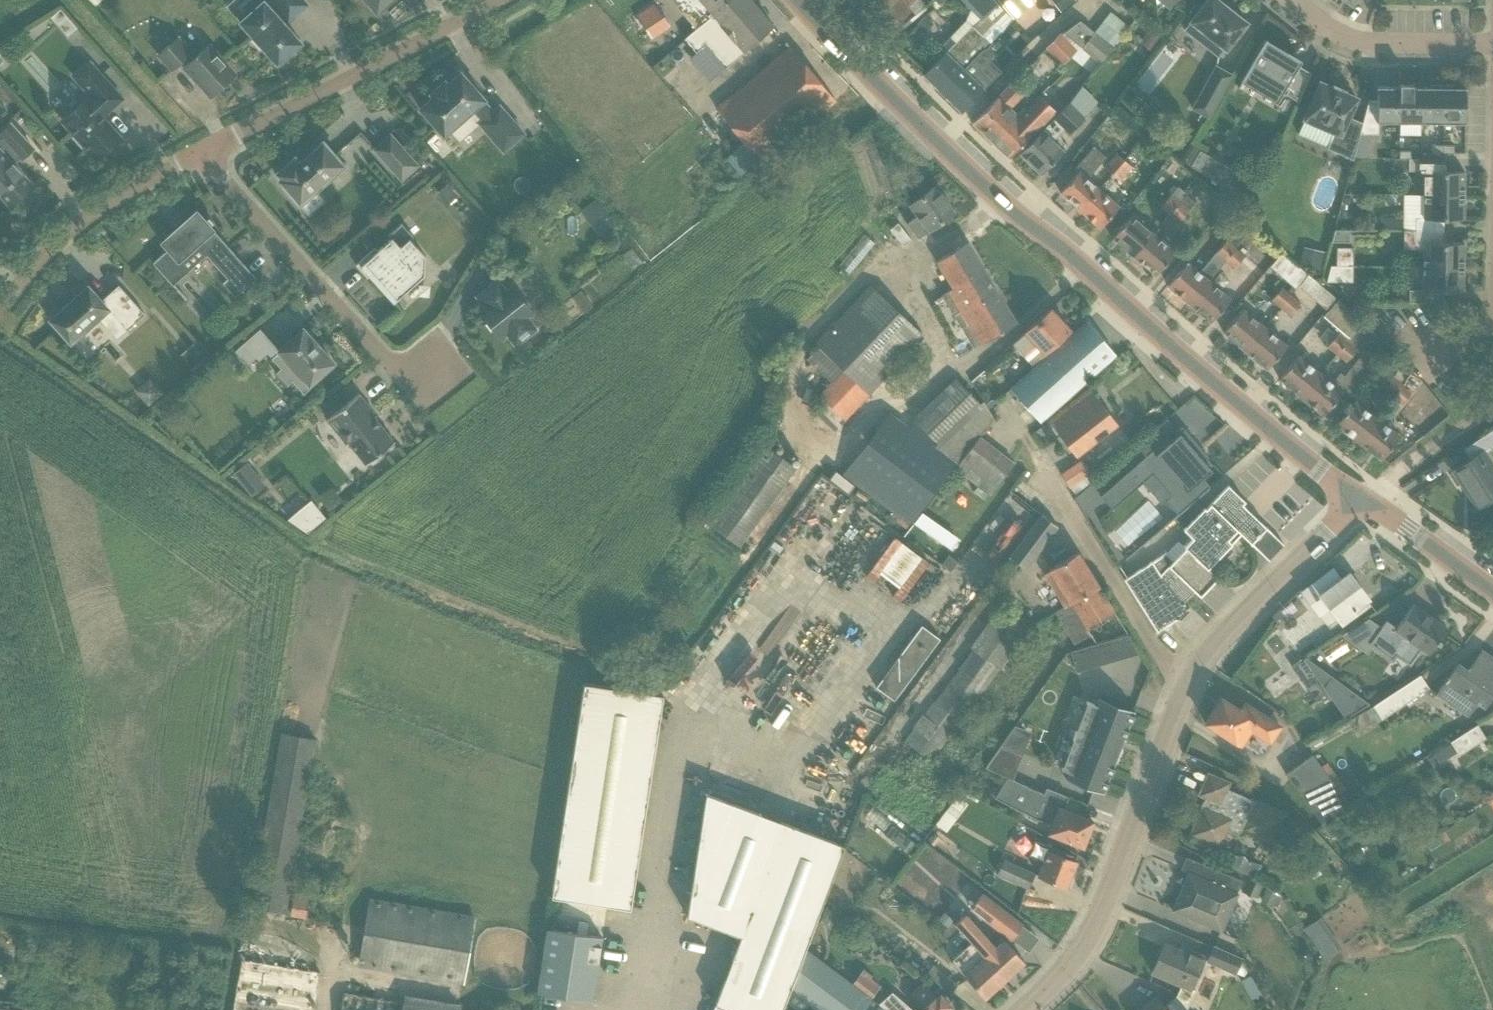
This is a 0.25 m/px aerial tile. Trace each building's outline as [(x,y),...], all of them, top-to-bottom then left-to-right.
[(239,22),(254,38),(251,41),(260,51),(263,48),(276,62),(276,63),(277,64),(278,63),(280,61),(283,64),(292,56),(290,53),(299,44),(301,43),(299,41),(283,23),(286,20),(287,22),(307,5),(303,0),(268,0),(265,3),(263,1),(239,22)] [(373,9),(381,2),(383,4),(382,5),(383,6),(390,0),(365,0),(373,9)] [(773,27),(749,0),(681,0),(691,11),(687,14),(698,26),(683,38),(695,52),(704,45),(725,68),(773,27)] [(888,32),(909,10),(906,8),(914,0),(856,0),(888,32)] [(971,5),(981,16),(982,17),(996,5),(997,3),(994,0),(966,0),(971,5)] [(1013,19),(1035,0),(1034,0),(997,0),(1013,19)] [(1062,10),(1074,0),(1054,0),(1062,10)] [(1090,1),(1105,13),(1111,4),(1106,0),(1091,0),(1090,1)] [(1218,0),(1206,0),(1189,22),(1190,22),(1184,30),(1200,43),(1206,35),(1225,50),(1246,23),(1218,0)] [(653,3),(637,14),(652,37),(670,25),(653,3)] [(60,9),(50,18),(55,24),(66,15),(60,9)] [(1093,33),(1081,48),(1080,49),(1099,64),(1128,27),(1110,12),(1093,32),(1093,33)] [(924,17),(916,25),(924,33),(933,25),(924,17)] [(1079,21),(1063,33),(1081,48),(1093,33),(1093,32),(1079,21)] [(936,61),(924,74),(923,75),(937,89),(959,66),(963,69),(984,49),(989,44),(971,25),(955,42),(949,36),(939,46),(945,52),(936,61)] [(1139,43),(1152,52),(1161,39),(1148,30),(1139,43)] [(1076,50),(1059,33),(1044,48),(1062,65),(1076,50)] [(177,38),(159,54),(172,70),(181,61),(185,66),(212,96),(234,76),(208,46),(193,59),(189,54),(191,53),(177,38)] [(1310,73),(1263,44),(1241,82),(1276,103),(1284,89),(1288,91),(1286,94),(1297,102),(1310,73)] [(764,161),(820,113),(835,100),(834,98),(790,47),(788,49),(774,60),(716,110),(762,162),(764,161)] [(959,66),(937,89),(961,112),(1001,71),(991,61),(991,57),(984,49),(963,69),(959,66)] [(86,100),(63,121),(75,135),(73,138),(81,148),(84,145),(96,158),(119,138),(101,117),(121,99),(89,63),(74,76),(93,97),(87,102),(86,100)] [(1192,108),(1208,117),(1231,75),(1215,66),(1192,108)] [(433,97),(420,108),(443,135),(450,130),(453,133),(465,121),(463,118),(473,109),(483,121),(479,124),(503,151),(523,133),(499,106),(492,112),(482,101),(484,100),(460,73),(447,84),(444,81),(430,94),(433,97)] [(1012,81),(972,123),(993,143),(1017,118),(1008,109),(1024,92),(1012,81)] [(1319,82),(1303,119),(1334,132),(1327,149),(1353,160),(1359,134),(1362,123),(1348,116),(1356,98),(1343,92),(1343,91),(1333,86),(1332,88),(1319,82)] [(1399,87),(1398,122),(1421,123),(1421,88),(1412,88),(1412,85),(1399,84),(1399,87)] [(1421,88),(1421,123),(1442,123),(1442,85),(1429,85),(1429,88),(1421,88)] [(1442,85),(1442,123),(1464,123),(1465,88),(1455,88),(1455,85),(1442,85)] [(1041,131),(1033,139),(1019,153),(1041,174),(1062,153),(1051,142),(1064,129),(1069,134),(1083,120),(1082,119),(1097,102),(1081,87),(1068,105),(1054,119),(1042,132),(1041,131)] [(1362,123),(1359,134),(1377,134),(1378,122),(1398,122),(1399,87),(1377,87),(1377,101),(1368,100),(1362,123)] [(1017,118),(993,143),(1009,158),(1052,112),(1037,97),(1017,118)] [(9,205),(32,185),(13,164),(20,157),(21,158),(32,148),(11,124),(0,134),(0,195),(9,205)] [(390,135),(374,149),(401,179),(417,165),(390,135)] [(294,158),(276,174),(281,179),(279,181),(309,214),(325,200),(316,189),(343,165),(322,142),(299,163),(294,158)] [(1179,165),(1218,179),(1225,159),(1186,145),(1179,165)] [(1430,145),(1430,153),(1442,153),(1442,145),(1430,145)] [(1442,145),(1442,153),(1454,153),(1454,145),(1442,145)] [(1060,192),(1079,210),(1097,190),(1086,180),(1105,159),(1093,148),(1074,169),(1078,172),(1060,192)] [(1103,169),(1111,176),(1124,161),(1116,154),(1103,169)] [(1408,159),(1399,159),(1394,159),(1393,171),(1408,171),(1416,171),(1424,171),(1423,195),(1463,195),(1464,171),(1444,171),(1444,159),(1410,159),(1408,159)] [(1124,161),(1111,176),(1119,183),(1132,168),(1124,161)] [(906,224),(917,239),(927,232),(953,212),(934,187),(908,207),(916,217),(906,224)] [(1097,190),(1079,210),(1099,228),(1117,208),(1097,190)] [(1180,201),(1171,194),(1160,208),(1169,214),(1180,201)] [(1180,201),(1169,214),(1179,223),(1196,203),(1185,194),(1180,201)] [(1415,231),(1423,231),(1443,231),(1443,219),(1463,219),(1463,195),(1423,195),(1423,218),(1415,218),(1415,231)] [(575,200),(567,206),(587,231),(596,225),(575,200)] [(167,250),(153,263),(173,285),(188,272),(179,262),(197,245),(227,279),(222,283),(234,297),(255,278),(213,231),(215,230),(196,209),(159,242),(167,250)] [(1130,216),(1124,223),(1111,238),(1133,256),(1152,234),(1130,216)] [(1252,226),(1240,216),(1230,228),(1242,238),(1252,226)] [(889,230),(902,246),(910,240),(897,223),(889,230)] [(1334,230),(1332,242),(1349,242),(1349,230),(1334,230)] [(1403,231),(1403,250),(1423,250),(1423,267),(1463,267),(1463,243),(1443,243),(1443,231),(1423,231),(1415,231),(1403,231)] [(1152,234),(1133,256),(1155,275),(1173,253),(1152,234)] [(1186,263),(1180,270),(1167,285),(1190,304),(1208,282),(1225,261),(1235,249),(1241,241),(1232,234),(1199,274),(1186,263)] [(849,275),(874,244),(864,235),(839,266),(849,275)] [(374,247),(355,265),(367,278),(370,275),(390,297),(394,294),(398,298),(424,274),(424,273),(424,258),(425,257),(409,238),(400,246),(391,237),(377,250),(374,247)] [(940,296),(973,350),(1017,323),(968,242),(935,262),(951,289),(940,296)] [(1235,249),(1225,261),(1235,269),(1245,257),(1243,256),(1247,252),(1243,247),(1238,252),(1235,249)] [(1299,265),(1319,270),(1324,252),(1303,247),(1299,265)] [(1269,266),(1282,277),(1294,263),(1281,252),(1269,266)] [(1330,266),(1327,282),(1352,282),(1352,266),(1330,266)] [(1463,267),(1423,267),(1422,290),(1408,290),(1408,303),(1442,303),(1443,291),(1463,291),(1463,267)] [(1322,286),(1308,275),(1299,287),(1312,298),(1322,286)] [(450,277),(442,285),(447,290),(455,283),(450,277)] [(497,280),(476,296),(485,308),(479,312),(501,339),(506,334),(515,346),(536,329),(527,317),(532,313),(511,287),(506,291),(497,280)] [(1208,282),(1190,304),(1210,322),(1229,299),(1208,282)] [(63,308),(50,320),(70,342),(107,309),(126,331),(144,314),(118,285),(101,301),(88,286),(74,298),(74,297),(63,308)] [(869,285),(814,344),(818,347),(806,360),(830,383),(818,396),(823,401),(813,411),(834,431),(924,337),(869,285)] [(1271,300),(1281,308),(1291,296),(1281,288),(1271,300)] [(581,290),(571,298),(584,314),(593,307),(581,290)] [(1291,296),(1281,308),(1290,316),(1300,304),(1291,296)] [(1326,347),(1336,355),(1362,322),(1362,323),(1363,321),(1338,299),(1322,317),(1339,331),(1326,347)] [(1044,355),(1070,331),(1051,308),(1022,333),(1023,334),(1011,345),(1033,369),(1046,358),(1044,355)] [(422,316),(428,323),(436,316),(430,309),(422,316)] [(1241,310),(1236,317),(1223,332),(1245,350),(1263,328),(1241,310)] [(1033,369),(1010,390),(1040,423),(1100,368),(1115,355),(1087,321),(1072,334),(1046,358),(1033,369)] [(1319,375),(1302,398),(1323,415),(1341,392),(1347,397),(1378,359),(1366,349),(1364,351),(1362,350),(1375,334),(1362,323),(1362,322),(1336,355),(1346,362),(1355,350),(1361,354),(1351,367),(1344,376),(1340,373),(1331,385),(1319,375)] [(1263,328),(1245,350),(1266,368),(1285,347),(1263,328)] [(279,352),(271,358),(281,370),(289,363),(298,373),(290,380),(303,394),(312,387),(309,384),(333,363),(302,329),(278,351),(279,352)] [(256,358),(243,343),(234,351),(248,366),(256,358)] [(179,356),(191,369),(204,357),(192,344),(179,356)] [(1297,357),(1291,363),(1279,379),(1302,398),(1319,375),(1297,357)] [(1383,390),(1386,393),(1392,397),(1402,385),(1413,370),(1404,363),(1383,390)] [(908,428),(957,465),(979,438),(994,419),(983,402),(980,404),(955,378),(912,420),(913,421),(908,428)] [(135,395),(148,409),(163,396),(149,381),(135,395)] [(1402,385),(1392,397),(1402,405),(1411,392),(1402,385)] [(1089,389),(1048,422),(1075,456),(1116,424),(1089,389)] [(358,394),(326,419),(346,445),(348,443),(366,465),(394,442),(374,417),(376,416),(358,394)] [(1335,425),(1358,442),(1376,418),(1354,401),(1335,425)] [(842,475),(908,526),(952,468),(954,469),(957,465),(908,428),(888,412),(842,475)] [(1376,418),(1358,442),(1381,459),(1399,435),(1376,418)] [(1154,447),(1132,466),(1144,479),(1149,476),(1168,498),(1164,502),(1175,516),(1192,501),(1200,494),(1209,486),(1201,477),(1210,469),(1203,460),(1208,455),(1182,425),(1177,430),(1178,432),(1157,451),(1154,447)] [(1452,472),(1461,485),(1476,509),(1492,498),(1492,460),(1488,452),(1492,449),(1492,429),(1462,449),(1470,460),(1452,472)] [(957,465),(954,469),(976,487),(972,492),(983,500),(988,494),(989,494),(1013,463),(979,438),(957,465)] [(702,521),(739,548),(796,468),(759,442),(702,521)] [(232,473),(250,496),(264,484),(246,462),(232,473)] [(1060,475),(1068,488),(1087,476),(1089,474),(1081,462),(1060,475)] [(1087,476),(1068,488),(1075,498),(1093,486),(1087,476)] [(1126,578),(1124,580),(1157,631),(1176,619),(1168,606),(1178,600),(1181,604),(1194,591),(1200,597),(1217,580),(1218,578),(1208,568),(1223,552),(1240,534),(1247,541),(1268,561),(1284,545),(1242,505),(1245,502),(1236,493),(1227,485),(1216,497),(1205,508),(1203,506),(1200,509),(1193,502),(1190,505),(1176,518),(1185,531),(1193,539),(1184,548),(1186,550),(1174,562),(1166,553),(1141,569),(1126,578)] [(1041,515),(1010,557),(1026,569),(1057,527),(1041,515)] [(892,596),(899,602),(928,563),(894,538),(865,577),(873,582),(879,574),(898,588),(892,596)] [(1114,613),(1077,553),(1049,570),(1050,571),(1043,575),(1062,608),(1053,613),(1073,646),(1091,636),(1087,630),(1114,613)] [(938,589),(952,582),(944,564),(929,571),(938,589)] [(1332,570),(1302,592),(1329,629),(1337,622),(1340,626),(1355,615),(1356,617),(1370,607),(1365,601),(1367,599),(1348,573),(1340,580),(1332,570)] [(1446,628),(1413,603),(1395,627),(1385,620),(1379,627),(1368,619),(1340,635),(1367,654),(1372,648),(1391,661),(1394,657),(1408,667),(1420,650),(1426,655),(1434,644),(1436,645),(1439,641),(1438,639),(1446,628)] [(903,742),(930,762),(998,669),(1006,675),(1010,669),(1004,664),(1029,631),(998,609),(969,648),(972,650),(923,716),(921,714),(911,728),(913,729),(903,742)] [(1274,644),(1297,630),(1287,614),(1264,628),(1274,644)] [(893,701),(939,639),(921,626),(875,688),(893,701)] [(1136,654),(1126,635),(1070,652),(1076,672),(1136,654)] [(1435,695),(1467,718),(1476,704),(1483,709),(1492,695),(1492,660),(1480,651),(1467,669),(1457,662),(1435,695)] [(1301,696),(1308,706),(1316,700),(1320,706),(1328,701),(1324,695),(1325,695),(1300,659),(1290,666),(1308,691),(1301,696)] [(1377,723),(1428,689),(1420,675),(1346,721),(1355,738),(1378,725),(1377,723)] [(584,683),(551,897),(630,909),(662,695),(584,683)] [(1075,730),(1059,769),(1069,773),(1066,780),(1103,794),(1104,790),(1106,791),(1109,783),(1107,783),(1110,775),(1112,776),(1115,768),(1113,768),(1124,738),(1126,739),(1129,731),(1127,730),(1130,723),(1132,724),(1135,716),(1133,715),(1134,712),(1097,697),(1094,705),(1086,701),(1078,720),(1075,719),(1072,729),(1075,730)] [(1205,723),(1222,734),(1235,742),(1241,746),(1251,731),(1269,742),(1279,726),(1261,714),(1244,703),(1240,710),(1221,698),(1205,723)] [(1014,725),(997,749),(1020,758),(1031,732),(1014,725)] [(1477,725),(1450,742),(1458,755),(1485,738),(1477,725)] [(281,735),(251,908),(284,914),(314,741),(281,735)] [(1012,780),(1020,758),(997,749),(984,768),(1007,778),(1012,780)] [(1312,755),(1285,775),(1320,823),(1348,803),(1340,793),(1321,767),(1312,755)] [(1321,767),(1340,793),(1345,789),(1326,763),(1321,767)] [(1189,835),(1208,843),(1218,847),(1225,830),(1242,837),(1245,830),(1272,841),(1284,813),(1255,801),(1255,802),(1225,789),(1228,782),(1208,773),(1198,795),(1205,798),(1189,835)] [(1007,778),(994,799),(1035,819),(1050,825),(1047,833),(1082,847),(1092,822),(1062,810),(1067,798),(1046,790),(1043,795),(1012,780),(1007,778)] [(1073,803),(1095,812),(1101,799),(1078,790),(1073,803)] [(843,845),(706,794),(687,917),(740,937),(713,1009),(782,1009),(843,845)] [(865,828),(856,825),(853,835),(861,838),(865,828)] [(1035,841),(1029,856),(1042,862),(1037,876),(1066,887),(1076,863),(1049,852),(1051,848),(1035,841)] [(1235,856),(1230,866),(1242,871),(1246,861),(1235,856)] [(1236,892),(1241,881),(1186,857),(1180,869),(1187,872),(1171,911),(1221,933),(1238,893),(1236,892)] [(995,875),(1027,890),(1034,874),(1003,859),(995,875)] [(1240,891),(1257,899),(1262,886),(1245,878),(1240,891)] [(290,917),(306,919),(310,894),(294,891),(290,917)] [(984,891),(971,908),(1011,939),(1024,922),(984,891)] [(1276,907),(1280,898),(1265,891),(1260,900),(1276,907)] [(475,916),(369,899),(358,967),(464,985),(475,916)] [(627,924),(628,909),(599,906),(598,921),(627,924)] [(944,913),(938,920),(947,927),(953,920),(944,913)] [(954,924),(953,925),(961,934),(969,944),(970,945),(982,958),(1003,981),(1024,962),(1010,947),(1004,940),(995,947),(965,914),(954,924)] [(535,992),(593,1001),(602,937),(545,928),(535,992)] [(1164,943),(1151,972),(1179,985),(1174,996),(1175,997),(1186,1009),(1194,992),(1190,990),(1204,957),(1190,950),(1188,954),(1164,943)] [(969,944),(950,961),(963,975),(971,983),(984,998),(1003,981),(982,958),(970,945),(969,944)] [(1206,960),(1235,974),(1241,960),(1212,947),(1206,960)] [(1310,952),(1306,948),(1300,949),(1297,953),(1297,958),(1302,962),(1307,961),(1311,957),(1310,952)] [(794,983),(804,991),(801,995),(820,1009),(862,1009),(869,1000),(806,950),(794,983)] [(1241,960),(1235,974),(1244,978),(1248,970),(1245,966),(1241,960)] [(307,972),(261,963),(259,973),(241,970),(234,1008),(225,1006),(224,1009),(300,1009),(307,972)] [(940,971),(933,981),(950,994),(958,984),(940,971)] [(946,1009),(950,1006),(940,994),(934,999),(921,984),(910,993),(923,1008),(920,1009),(947,1009),(946,1009)] [(325,1009),(447,1009),(448,998),(391,990),(390,997),(328,988),(325,1009)] [(878,1004),(886,1009),(912,1009),(905,1002),(904,1002),(892,992),(878,1004)] [(1186,1009),(1175,997),(1164,1007),(1156,997),(1141,1009),(1187,1009),(1186,1009)]
